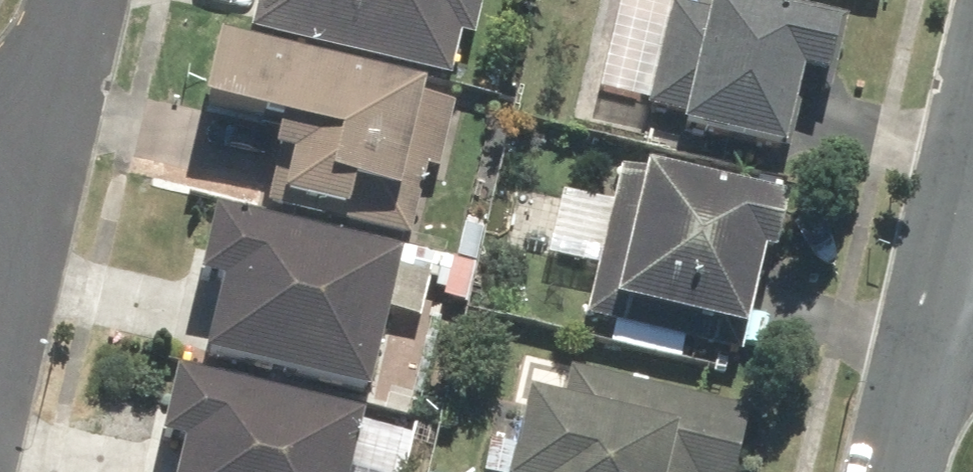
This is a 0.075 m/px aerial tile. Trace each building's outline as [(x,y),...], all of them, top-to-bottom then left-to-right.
[(243,39),(445,85),(456,41),(471,44),(481,0),(252,0),(243,39)] [(825,106),(844,27),(742,2),(739,18),(668,1),(641,114),(670,121),(666,140),(781,168),(797,100),(825,106)] [(439,105),(203,49),(185,120),(277,142),(261,211),(405,245),(439,105)] [(612,172),(578,323),(742,360),(776,209),(612,172)] [(391,268),(202,223),(185,292),(208,298),(191,371),(357,410),(391,268)] [(745,416),(559,374),(551,409),(516,401),(499,471),(732,471),(745,416)] [(162,383),(146,451),(168,456),(164,471),(341,471),(351,427),(162,383)]
